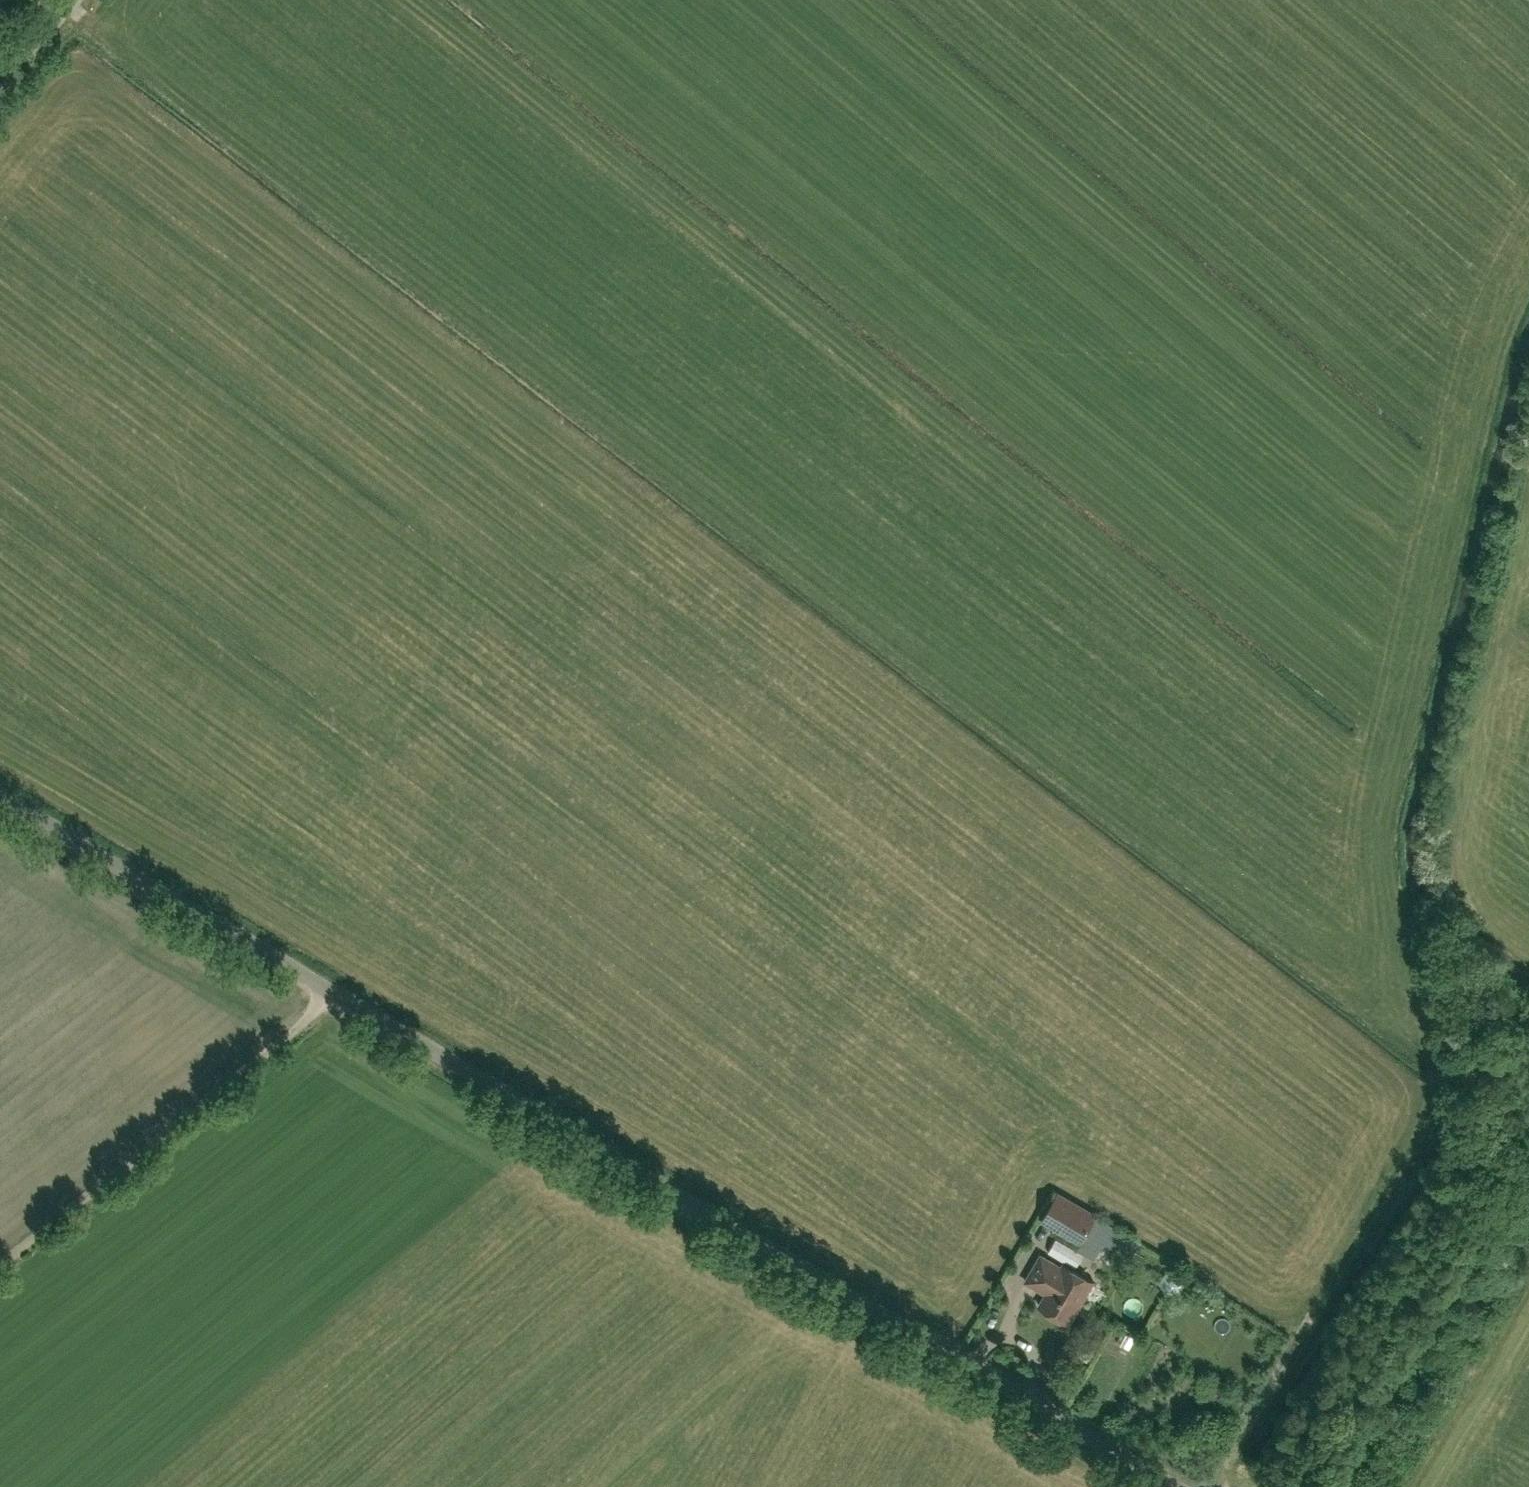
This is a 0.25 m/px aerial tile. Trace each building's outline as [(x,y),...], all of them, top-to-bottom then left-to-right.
[(1041,1219),(1081,1242),(1098,1213),(1058,1190),(1041,1219)] [(1026,1280),(1047,1292),(1040,1305),(1069,1322),(1093,1281),(1064,1263),(1062,1266),(1042,1254),(1026,1280)]
